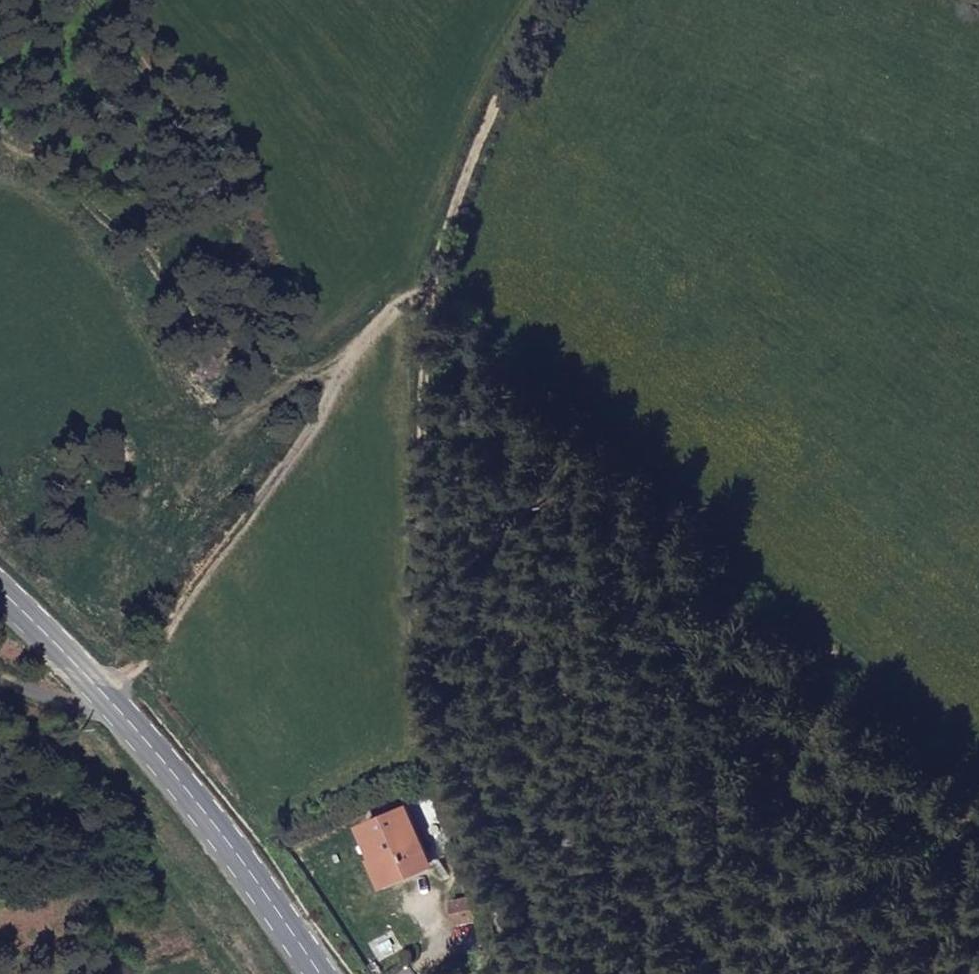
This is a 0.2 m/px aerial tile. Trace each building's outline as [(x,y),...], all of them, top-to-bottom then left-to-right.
[(435,754),(411,763),(417,777),(378,794),(402,851),(464,824),(435,754)]
